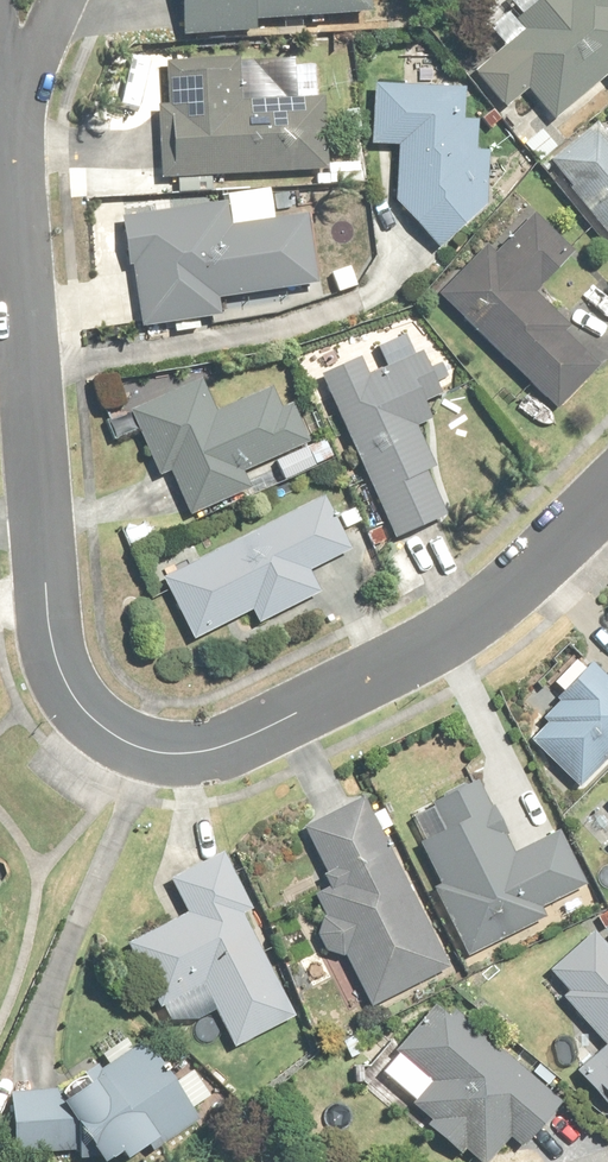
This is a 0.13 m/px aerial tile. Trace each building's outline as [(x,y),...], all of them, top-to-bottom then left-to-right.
[(260,16),(375,13),(374,0),(187,0),(188,35),(261,33),(260,16)] [(518,7),(494,29),(507,43),(478,71),(512,107),(531,89),(561,120),(607,75),(607,0),(512,0),(518,7)] [(294,66),(294,97),(287,98),(254,62),(170,64),(171,106),(163,106),(164,173),(331,170),(329,97),(317,97),(316,65),(294,66)] [(374,144),(401,146),(399,201),(442,247),(491,206),(490,152),(479,152),(481,122),(466,121),(468,89),(378,84),(374,144)] [(551,164),(607,229),(607,115),(551,164)] [(132,267),(137,267),(145,328),(225,317),(222,299),(322,285),(313,216),(278,220),(274,189),(226,195),(228,204),(125,218),(132,267)] [(607,363),(540,294),(578,256),(537,215),(499,253),(491,245),(442,292),(558,411),(607,363)] [(399,534),(424,523),(428,531),(453,520),(430,471),(440,466),(421,423),(434,418),(427,403),(447,394),(426,350),(373,374),(364,355),(325,372),(399,534)] [(162,477),(176,471),(194,515),(279,479),(274,466),(313,450),(319,465),(338,457),(329,437),(312,444),(296,406),(283,411),(274,388),(217,412),(204,379),(133,409),(162,477)] [(326,496),(166,578),(197,638),(253,609),(262,625),(324,593),(313,572),(355,551),(326,496)] [(595,666),(545,718),(551,723),(532,742),(581,788),(607,760),(607,678),(595,666)] [(439,891),(469,952),(543,916),(539,908),(589,883),(567,836),(552,844),(548,837),(516,853),(481,781),(414,813),(427,841),(423,844),(444,888),(439,891)] [(318,896),(328,915),(321,933),(331,953),(348,955),(374,1006),(452,966),(367,797),(306,828),(336,887),(318,896)] [(132,945),(173,1019),(197,1020),(218,1009),(239,1047),(299,1013),(244,914),(255,908),(224,851),(155,889),(173,923),(132,945)] [(571,1017),(575,1052),(586,1065),(580,1070),(598,1092),(604,1086),(607,1091),(607,941),(598,930),(540,981),(571,1017)] [(429,1124),(464,1154),(469,1148),(486,1161),(491,1161),(512,1137),(526,1149),(565,1103),(442,999),(370,1086),(406,1117),(417,1104),(434,1119),(429,1124)] [(18,1155),(43,1155),(138,1157),(154,1147),(158,1152),(202,1118),(144,1045),(125,1060),(120,1053),(90,1076),(95,1086),(68,1099),(61,1088),(19,1087),(18,1155)]
